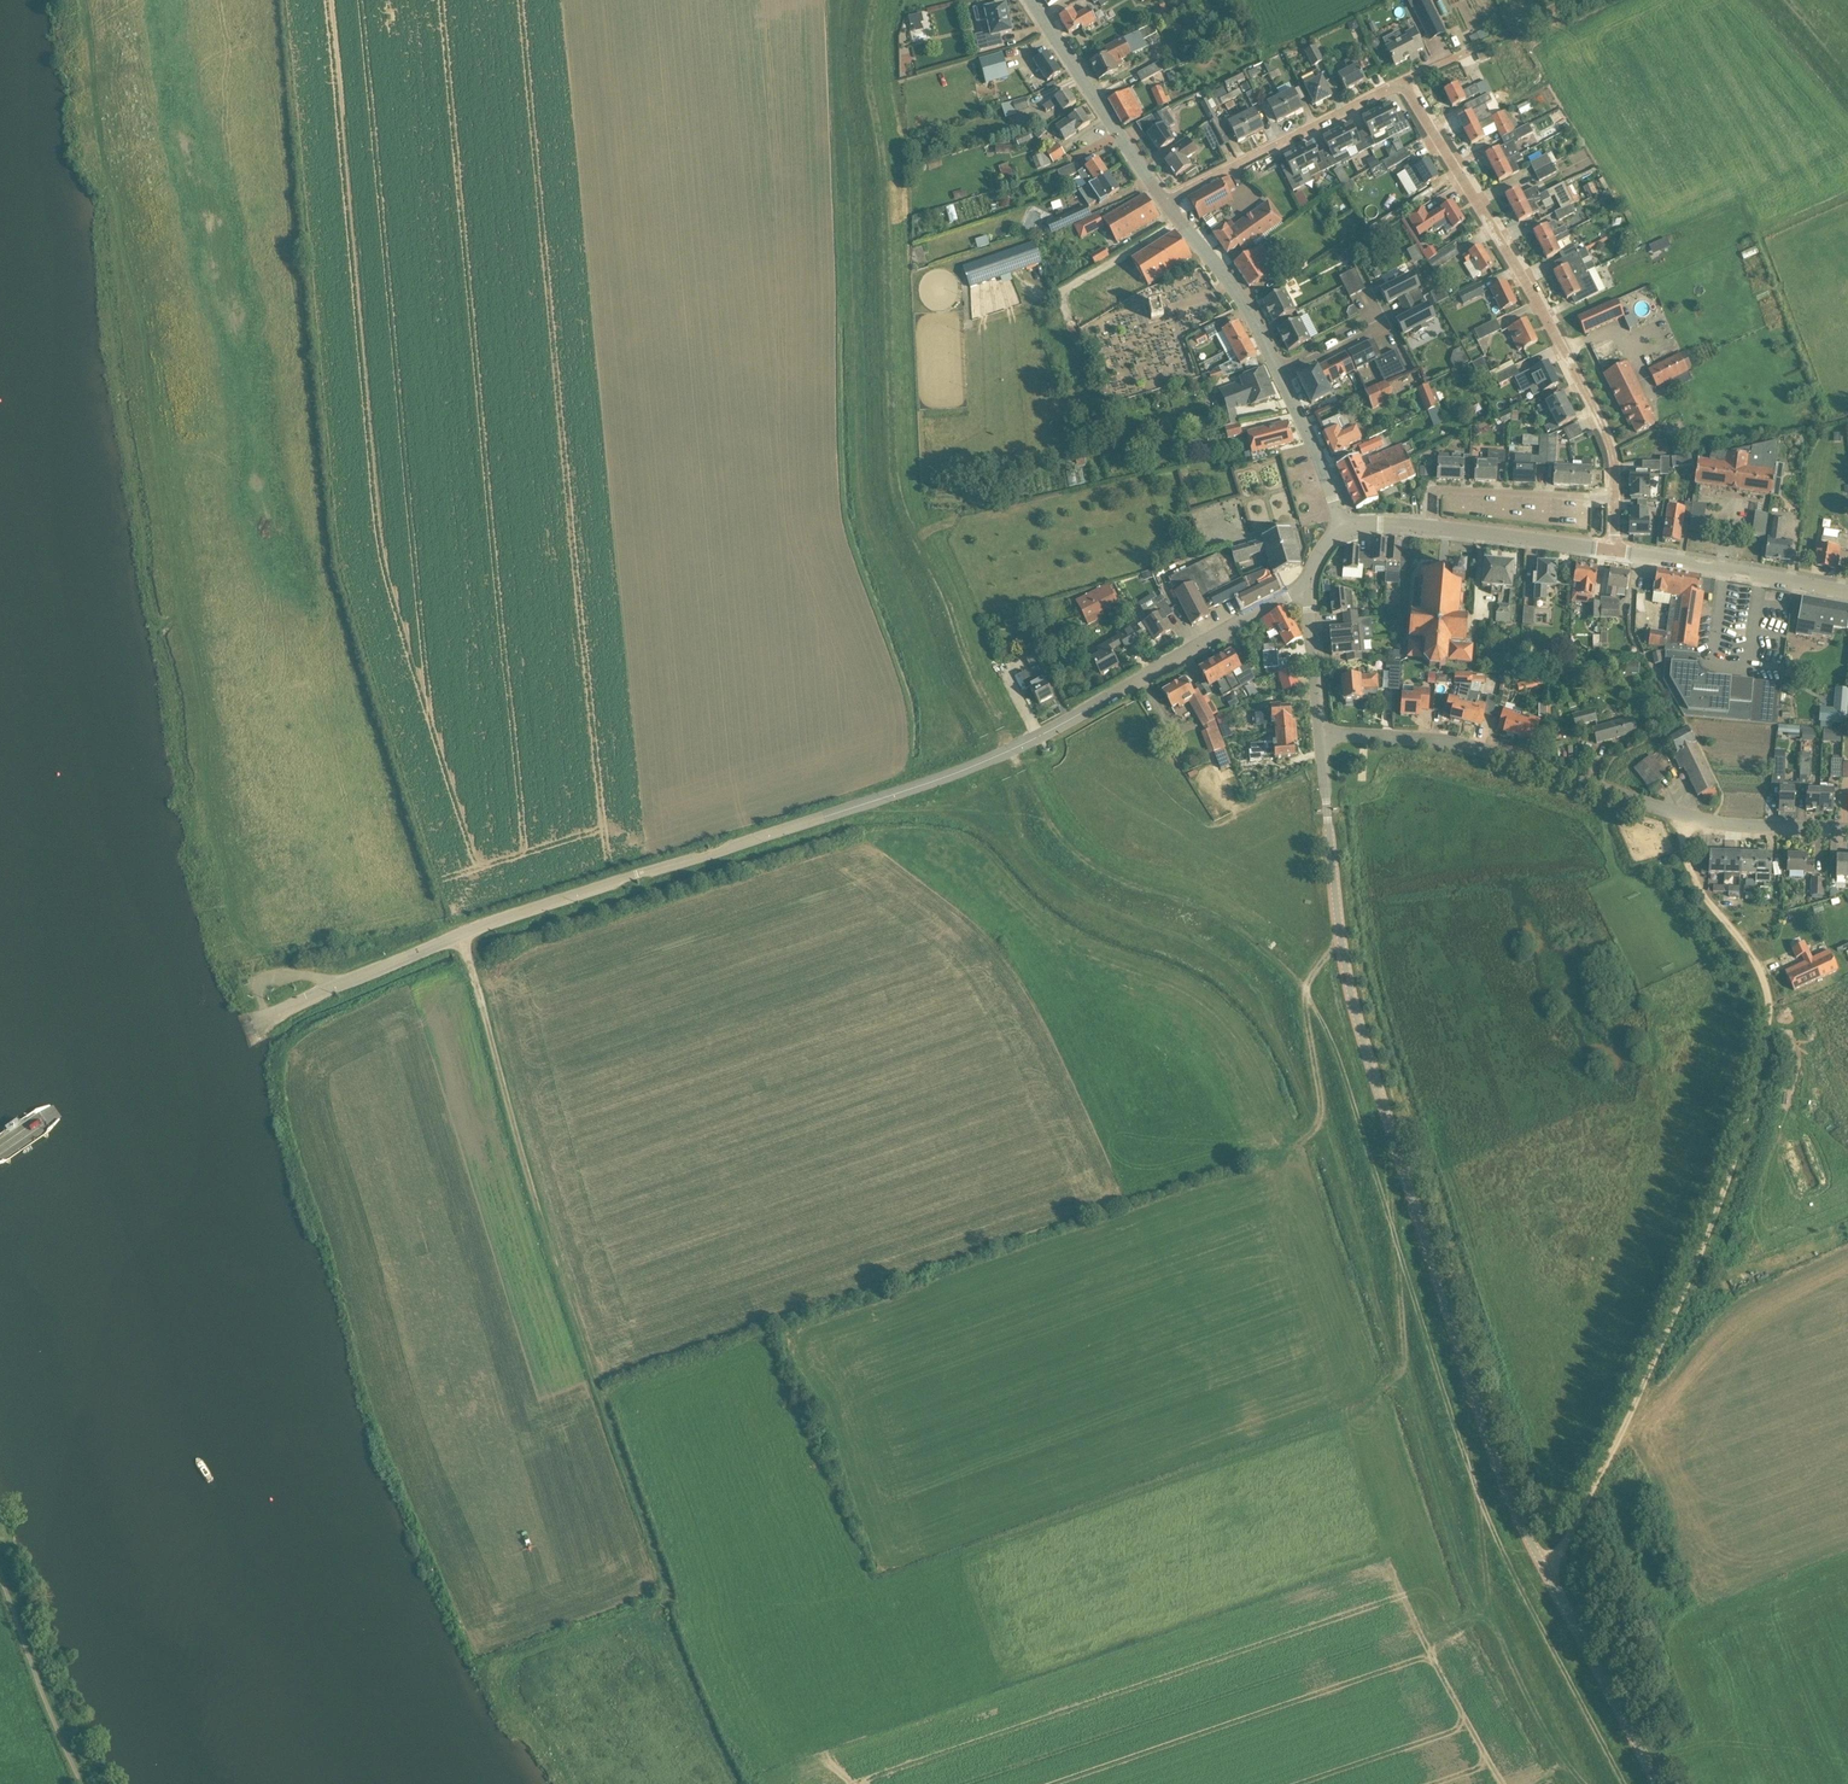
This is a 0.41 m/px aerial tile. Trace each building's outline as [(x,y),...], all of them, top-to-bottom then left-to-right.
[(1426,2),(1412,9),(1428,40),(1442,33),(1426,2)] [(1162,11),(1166,19),(1171,17),(1169,14),(1165,4),(1160,6),(1162,11)] [(976,36),(980,50),(1002,45),(1000,35),(1012,32),(1005,5),(991,8),(991,5),(974,9),(977,22),(987,19),(991,33),(976,36)] [(1077,17),(1073,10),(1059,18),(1069,34),(1081,26),(1083,29),(1097,21),(1090,9),(1077,17)] [(924,23),(922,14),(909,17),(911,26),(924,23)] [(1406,36),(1385,47),(1395,65),(1417,54),(1415,52),(1423,48),(1414,29),(1405,34),(1406,36)] [(1142,42),(1138,32),(1105,49),(1107,55),(1091,63),(1099,80),(1118,71),(1114,64),(1146,48),(1142,42)] [(1470,38),(1473,43),(1481,40),(1478,34),(1470,38)] [(1305,52),(1313,67),(1323,62),(1315,47),(1305,52)] [(1033,61),(1047,82),(1061,73),(1047,52),(1033,61)] [(980,61),(986,83),(1000,79),(997,70),(1006,68),(1002,55),(980,61)] [(1349,70),(1338,76),(1346,91),(1365,81),(1357,66),(1352,58),(1345,62),(1349,70)] [(1159,62),(1137,74),(1141,83),(1163,71),(1159,62)] [(1264,65),(1268,74),(1279,69),(1264,65)] [(1279,69),(1268,74),(1271,80),(1282,75),(1279,69)] [(1258,77),(1255,70),(1247,73),(1250,80),(1258,77)] [(1301,79),(1309,95),(1315,106),(1331,97),(1317,70),(1301,79)] [(1173,73),(1167,75),(1170,81),(1176,79),(1173,73)] [(1227,88),(1244,80),(1241,74),(1224,82),(1227,88)] [(1251,89),(1248,83),(1242,85),(1246,92),(1251,89)] [(1452,107),(1479,93),(1475,85),(1461,92),(1457,84),(1444,91),(1452,107)] [(1159,106),(1168,103),(1160,86),(1152,90),(1159,106)] [(1205,96),(1207,100),(1212,110),(1232,100),(1230,94),(1227,95),(1224,87),(1205,96)] [(1143,115),(1128,89),(1109,100),(1123,126),(1143,115)] [(1230,94),(1232,100),(1242,95),(1239,89),(1230,94)] [(1059,105),(1063,112),(1076,103),(1067,90),(1043,106),(1047,113),(1059,105)] [(1303,109),(1300,104),(1293,90),(1280,97),(1290,116),(1303,109)] [(1252,107),(1259,104),(1252,91),(1246,94),(1252,107)] [(1470,129),(1491,118),(1488,111),(1485,106),(1492,102),(1488,95),(1464,107),(1468,113),(1458,118),(1464,131),(1470,129)] [(1266,117),(1272,114),(1277,123),(1290,116),(1280,97),(1267,104),(1265,100),(1259,104),(1266,117)] [(1016,115),(1015,112),(1029,107),(1027,98),(1002,106),(1006,118),(1016,115)] [(1201,103),(1210,122),(1216,118),(1212,110),(1207,100),(1201,103)] [(1394,126),(1398,134),(1409,129),(1402,115),(1396,118),(1389,104),(1376,111),(1378,117),(1385,131),(1394,126)] [(1174,141),(1167,130),(1176,124),(1165,109),(1148,121),(1154,130),(1147,134),(1158,151),(1174,141)] [(1077,132),(1090,124),(1081,110),(1068,119),(1073,126),(1062,133),(1065,139),(1077,132)] [(1241,117),(1248,131),(1250,136),(1264,129),(1254,110),(1241,117)] [(1491,118),(1470,129),(1464,131),(1467,138),(1467,140),(1468,143),(1470,144),(1471,145),(1471,144),(1498,131),(1501,138),(1514,132),(1517,131),(1514,124),(1506,127),(1504,124),(1510,115),(1507,110),(1491,118)] [(1389,138),(1385,131),(1378,117),(1376,111),(1362,118),(1369,132),(1363,135),(1370,148),(1389,138)] [(1250,136),(1248,131),(1241,117),(1227,124),(1237,143),(1250,136)] [(1228,143),(1216,118),(1210,122),(1211,122),(1208,123),(1220,147),(1228,143)] [(1359,154),(1370,148),(1363,135),(1357,138),(1350,124),(1337,131),(1339,136),(1347,150),(1355,146),(1359,154)] [(1514,132),(1518,141),(1532,134),(1528,125),(1517,131),(1514,132)] [(1039,140),(1046,132),(1040,126),(1032,133),(1039,140)] [(1339,136),(1337,131),(1323,138),(1330,151),(1324,154),(1331,168),(1342,162),(1344,164),(1351,160),(1346,151),(1347,150),(1339,136)] [(1485,155),(1492,168),(1497,165),(1498,165),(1519,155),(1514,143),(1518,141),(1514,132),(1501,138),(1504,145),(1485,155)] [(1019,146),(1032,140),(1029,134),(1015,140),(1019,146)] [(1172,156),(1165,161),(1176,177),(1191,167),(1187,160),(1197,153),(1187,138),(1169,150),(1172,156)] [(1058,144),(1046,152),(1053,163),(1066,154),(1058,144)] [(1331,168),(1324,154),(1318,157),(1311,144),(1298,151),(1300,156),(1307,170),(1311,178),(1320,173),(1331,168)] [(1405,148),(1383,162),(1378,165),(1374,168),(1375,168),(1369,172),(1372,178),(1388,170),(1410,157),(1405,148)] [(1284,157),(1290,168),(1283,171),(1293,191),(1301,188),(1299,184),(1303,182),(1306,183),(1310,181),(1311,178),(1307,170),(1300,156),(1298,151),(1284,157)] [(1040,154),(1040,155),(1032,159),(1037,171),(1045,167),(1051,165),(1045,152),(1040,154)] [(1535,172),(1556,162),(1551,152),(1546,155),(1530,163),(1535,172)] [(1512,175),(1519,172),(1515,163),(1522,160),(1519,155),(1498,165),(1497,165),(1492,168),(1498,181),(1498,182),(1512,175)] [(1371,170),(1374,168),(1378,165),(1374,157),(1366,160),(1371,170)] [(1096,181),(1108,173),(1098,159),(1086,167),(1086,168),(1079,172),(1088,187),(1096,181)] [(1427,187),(1426,185),(1438,178),(1428,161),(1416,168),(1413,163),(1404,169),(1418,192),(1427,187)] [(1556,162),(1535,172),(1539,181),(1557,172),(1552,164),(1557,162),(1556,162)] [(1013,176),(1009,163),(1000,166),(1005,179),(1013,176)] [(920,174),(927,168),(924,165),(917,171),(920,174)] [(1073,165),(1058,172),(1061,180),(1076,173),(1073,165)] [(1188,179),(1198,173),(1194,166),(1184,173),(1188,179)] [(1336,170),(1343,183),(1350,180),(1343,167),(1336,170)] [(1100,203),(1119,190),(1108,173),(1096,181),(1088,187),(1078,192),(1079,192),(1089,207),(1098,201),(1100,203)] [(1200,219),(1202,218),(1232,201),(1228,192),(1235,188),(1228,177),(1189,198),(1188,197),(1188,198),(1199,220),(1200,219)] [(1347,192),(1355,186),(1351,181),(1343,186),(1347,192)] [(1597,195),(1592,183),(1584,187),(1589,199),(1597,195)] [(1555,213),(1570,206),(1576,202),(1580,201),(1572,185),(1566,188),(1565,186),(1564,184),(1539,196),(1512,209),(1518,222),(1539,212),(1535,204),(1542,201),(1542,202),(1554,197),(1561,210),(1555,213)] [(1505,195),(1512,209),(1539,196),(1535,187),(1521,194),(1518,189),(1505,195)] [(1298,193),(1302,206),(1308,204),(1304,191),(1298,193)] [(1104,221),(1108,228),(1117,243),(1148,224),(1158,217),(1144,195),(1104,221)] [(1447,233),(1464,222),(1452,201),(1435,212),(1428,216),(1422,206),(1406,216),(1418,235),(1431,227),(1432,230),(1437,230),(1443,227),(1447,233)] [(1213,235),(1227,254),(1238,246),(1241,249),(1281,221),(1268,202),(1234,226),(1231,221),(1213,235)] [(954,206),(946,207),(949,221),(957,219),(954,206)] [(1572,210),(1570,206),(1555,213),(1559,221),(1574,214),(1572,210)] [(1052,234),(1078,221),(1073,210),(1047,223),(1052,234)] [(1089,233),(1103,225),(1097,214),(1083,221),(1089,233)] [(1214,214),(1206,218),(1212,230),(1220,226),(1214,214)] [(1534,232),(1540,245),(1552,239),(1567,232),(1565,227),(1558,230),(1554,221),(1533,232),(1533,233),(1534,232)] [(1132,259),(1148,285),(1191,257),(1175,232),(1132,259)] [(1547,259),(1552,256),(1560,252),(1556,244),(1570,237),(1567,232),(1552,239),(1540,245),(1547,259)] [(989,245),(987,236),(976,240),(978,248),(989,245)] [(1657,242),(1658,244),(1660,249),(1667,246),(1665,241),(1664,239),(1657,242)] [(963,266),(971,288),(1042,264),(1035,241),(963,266)] [(1562,251),(1565,258),(1584,249),(1582,245),(1580,246),(1578,243),(1562,251)] [(1414,263),(1424,260),(1418,245),(1409,249),(1414,263)] [(1234,263),(1250,287),(1269,276),(1276,271),(1269,260),(1270,259),(1261,246),(1252,252),(1251,251),(1234,263)] [(1428,262),(1434,270),(1458,254),(1452,246),(1428,262)] [(1473,259),(1482,273),(1493,266),(1480,246),(1463,257),(1467,263),(1473,259)] [(1095,265),(1109,257),(1104,248),(1090,256),(1095,265)] [(1338,251),(1343,260),(1349,257),(1344,248),(1338,251)] [(1553,272),(1560,286),(1595,269),(1593,266),(1586,270),(1581,259),(1587,255),(1584,249),(1565,258),(1568,265),(1553,272)] [(1284,283),(1308,267),(1302,258),(1278,273),(1284,283)] [(1119,302),(1145,284),(1133,267),(1107,285),(1119,302)] [(1347,273),(1358,294),(1365,290),(1355,269),(1347,273)] [(1567,299),(1572,297),(1582,292),(1586,299),(1605,290),(1601,282),(1594,286),(1590,278),(1597,274),(1595,269),(1560,286),(1566,299),(1567,299)] [(1379,270),(1373,273),(1376,279),(1382,276),(1379,270)] [(1339,277),(1350,298),(1358,294),(1347,273),(1339,277)] [(1402,297),(1407,306),(1423,297),(1418,289),(1419,289),(1412,275),(1401,281),(1399,276),(1390,281),(1392,285),(1382,291),(1389,304),(1402,297)] [(1501,311),(1516,303),(1505,282),(1490,289),(1501,311)] [(1479,283),(1458,293),(1464,305),(1485,294),(1479,283)] [(1449,298),(1443,287),(1432,292),(1438,304),(1449,298)] [(1285,290),(1263,302),(1267,310),(1266,310),(1269,315),(1270,315),(1274,323),(1296,311),(1285,290)] [(1423,297),(1407,306),(1411,314),(1397,321),(1404,335),(1415,329),(1417,334),(1426,329),(1424,324),(1434,319),(1423,297)] [(1577,317),(1584,334),(1585,334),(1624,316),(1617,300),(1577,317)] [(1160,303),(1148,306),(1151,320),(1163,317),(1160,303)] [(1351,317),(1359,314),(1356,306),(1348,309),(1351,317)] [(1284,343),(1289,351),(1311,340),(1300,319),(1278,330),(1282,338),(1281,339),(1283,344),(1284,343)] [(1478,338),(1500,328),(1495,319),(1474,330),(1478,338)] [(1517,332),(1525,348),(1537,342),(1526,320),(1508,329),(1511,335),(1517,332)] [(1231,349),(1242,343),(1247,340),(1238,323),(1226,329),(1221,321),(1204,329),(1209,338),(1215,335),(1225,353),(1231,349)] [(1192,350),(1192,349),(1208,341),(1204,335),(1202,336),(1196,339),(1188,344),(1192,350)] [(1256,357),(1247,340),(1242,343),(1231,349),(1225,353),(1230,362),(1219,368),(1220,370),(1209,374),(1211,381),(1243,371),(1240,365),(1256,357)] [(1367,343),(1348,352),(1357,369),(1374,361),(1384,382),(1406,371),(1396,350),(1382,357),(1376,345),(1370,348),(1367,343)] [(1458,368),(1471,361),(1463,347),(1450,354),(1458,368)] [(1311,404),(1317,401),(1330,394),(1323,380),(1329,377),(1332,382),(1353,371),(1344,354),(1298,378),(1311,404)] [(1656,387),(1688,371),(1679,354),(1648,370),(1656,387)] [(1515,366),(1513,361),(1490,373),(1482,358),(1473,362),(1483,382),(1495,376),(1515,366)] [(1528,372),(1539,393),(1558,384),(1547,362),(1528,372)] [(1636,433),(1655,424),(1651,416),(1653,415),(1627,362),(1603,374),(1604,375),(1630,426),(1632,425),(1636,433)] [(1519,374),(1515,366),(1495,376),(1499,384),(1519,374)] [(1219,391),(1226,408),(1227,411),(1249,403),(1251,407),(1274,397),(1263,370),(1242,378),(1243,381),(1219,391)] [(1393,397),(1386,382),(1365,392),(1373,409),(1383,404),(1382,402),(1393,397)] [(1426,412),(1428,411),(1428,412),(1437,408),(1428,385),(1417,389),(1426,412)] [(1548,408),(1552,415),(1569,406),(1562,394),(1537,406),(1539,412),(1548,408)] [(1569,406),(1552,415),(1555,421),(1544,426),(1547,432),(1558,427),(1558,428),(1575,419),(1569,406)] [(1502,424),(1510,420),(1510,411),(1499,417),(1502,424)] [(1332,456),(1338,453),(1350,448),(1348,445),(1361,439),(1356,428),(1343,434),(1335,418),(1323,424),(1327,433),(1323,434),(1322,435),(1326,443),(1326,444),(1327,444),(1328,446),(1328,447),(1332,456)] [(1253,451),(1253,453),(1258,452),(1293,442),(1287,422),(1248,433),(1253,451)] [(1511,423),(1510,435),(1520,436),(1520,430),(1521,422),(1511,423)] [(1577,423),(1563,430),(1569,442),(1583,435),(1577,423)] [(1239,425),(1225,429),(1228,439),(1242,434),(1239,425)] [(1482,433),(1478,426),(1474,428),(1477,436),(1482,433)] [(1096,436),(1094,427),(1081,430),(1083,438),(1096,436)] [(1547,452),(1547,464),(1554,465),(1555,449),(1556,433),(1548,437),(1548,449),(1547,452)] [(1841,443),(1841,434),(1833,434),(1833,443),(1841,443)] [(1515,456),(1514,483),(1513,483),(1534,484),(1535,466),(1530,466),(1531,463),(1547,464),(1547,452),(1548,449),(1548,437),(1540,436),(1539,456),(1531,455),(1521,455),(1521,456),(1515,456)] [(1363,455),(1375,449),(1372,441),(1359,447),(1363,455)] [(1739,491),(1771,495),(1772,488),(1776,463),(1779,441),(1752,447),(1752,448),(1726,453),(1726,452),(1710,455),(1709,461),(1698,459),(1694,484),(1728,489),(1728,490),(1739,491)] [(1106,451),(1104,443),(1094,445),(1095,453),(1106,451)] [(1364,470),(1367,477),(1375,494),(1375,493),(1415,476),(1404,451),(1401,452),(1398,446),(1369,460),(1372,466),(1364,470)] [(1476,462),(1475,481),(1495,482),(1496,464),(1503,464),(1503,451),(1488,450),(1487,463),(1476,462)] [(1253,451),(1251,452),(1252,457),(1254,462),(1260,460),(1258,452),(1253,453),(1253,451)] [(1437,479),(1463,481),(1463,476),(1469,477),(1470,455),(1452,454),(1452,460),(1438,460),(1437,479)] [(1364,470),(1372,466),(1364,469),(1358,456),(1336,466),(1346,486),(1367,477),(1364,470)] [(1628,473),(1628,480),(1629,480),(1629,487),(1630,487),(1630,497),(1648,497),(1648,487),(1649,487),(1649,472),(1660,472),(1660,476),(1668,476),(1670,465),(1670,458),(1660,457),(1660,462),(1642,462),(1642,471),(1630,471),(1629,473),(1628,473)] [(1085,466),(1084,458),(1076,459),(1078,467),(1085,466)] [(1572,468),(1572,480),(1571,486),(1590,487),(1591,469),(1591,459),(1582,458),(1582,463),(1573,462),(1573,468),(1572,468)] [(1772,488),(1780,489),(1784,464),(1776,463),(1772,488)] [(1431,467),(1420,466),(1419,476),(1430,476),(1431,467)] [(1554,467),(1553,485),(1571,486),(1572,480),(1572,468),(1554,467)] [(1085,484),(1084,470),(1069,471),(1069,485),(1085,484)] [(1378,499),(1375,494),(1367,477),(1346,486),(1356,509),(1378,499)] [(1680,542),(1680,536),(1683,518),(1690,519),(1692,505),(1692,503),(1685,502),(1684,507),(1668,505),(1663,540),(1662,539),(1662,540),(1680,543),(1680,542)] [(1627,526),(1627,533),(1629,533),(1629,535),(1648,535),(1648,519),(1647,519),(1648,509),(1630,509),(1630,519),(1629,519),(1629,526),(1627,526)] [(1770,539),(1768,539),(1765,559),(1789,562),(1792,542),(1783,541),(1785,521),(1772,519),(1770,539)] [(1839,563),(1841,550),(1847,551),(1847,536),(1840,535),(1840,532),(1824,529),(1822,546),(1819,546),(1816,566),(1838,569),(1839,563)] [(1266,551),(1267,556),(1296,548),(1290,530),(1262,538),(1263,541),(1233,550),(1237,564),(1250,560),(1249,556),(1266,551)] [(1373,572),(1385,573),(1387,541),(1374,540),(1373,555),(1366,554),(1365,568),(1373,569),(1373,572)] [(1387,541),(1385,573),(1386,573),(1385,583),(1399,584),(1400,571),(1406,571),(1407,557),(1400,557),(1401,541),(1387,541)] [(1343,569),(1357,570),(1358,568),(1365,568),(1366,554),(1359,554),(1359,548),(1345,547),(1343,569)] [(1301,566),(1299,560),(1296,548),(1267,556),(1273,574),(1301,566)] [(1280,591),(1274,577),(1272,578),(1268,570),(1239,583),(1236,577),(1229,580),(1217,556),(1195,566),(1192,567),(1205,592),(1212,608),(1237,596),(1240,602),(1244,609),(1280,591)] [(1538,563),(1536,600),(1546,601),(1547,588),(1555,588),(1557,563),(1556,563),(1554,561),(1549,560),(1546,563),(1545,563),(1538,563)] [(1484,561),(1482,588),(1491,588),(1491,594),(1501,595),(1502,590),(1511,590),(1513,564),(1484,561)] [(1598,568),(1576,564),(1573,583),(1574,583),(1571,601),(1589,604),(1589,602),(1592,602),(1598,568)] [(1169,579),(1175,591),(1174,592),(1192,625),(1210,616),(1207,611),(1212,608),(1205,592),(1192,567),(1169,579)] [(1461,583),(1464,583),(1465,571),(1452,569),(1452,573),(1421,570),(1420,578),(1414,578),(1408,639),(1409,639),(1407,658),(1422,660),(1422,661),(1423,661),(1429,667),(1427,669),(1429,670),(1430,667),(1438,668),(1439,671),(1440,670),(1439,668),(1445,663),(1447,663),(1447,661),(1470,663),(1472,647),(1468,646),(1469,642),(1465,641),(1467,617),(1458,616),(1459,605),(1462,606),(1463,593),(1460,593),(1461,583)] [(1610,570),(1607,586),(1608,587),(1606,598),(1615,599),(1617,588),(1626,589),(1629,573),(1610,570)] [(1652,603),(1670,605),(1666,632),(1650,630),(1648,644),(1665,647),(1665,646),(1668,646),(1668,645),(1673,646),(1692,648),(1697,649),(1698,638),(1696,638),(1703,593),(1699,592),(1701,577),(1657,570),(1652,603)] [(1151,571),(1141,574),(1143,581),(1153,578),(1151,571)] [(1109,584),(1091,593),(1076,601),(1089,625),(1103,618),(1099,612),(1118,602),(1109,584)] [(1343,613),(1344,620),(1358,618),(1357,611),(1354,612),(1352,592),(1345,592),(1345,590),(1330,592),(1332,614),(1343,613)] [(1153,601),(1156,605),(1146,610),(1151,619),(1144,623),(1142,619),(1138,621),(1144,631),(1145,634),(1149,631),(1154,640),(1172,629),(1165,618),(1173,614),(1162,596),(1153,601)] [(1798,621),(1796,634),(1810,637),(1811,634),(1831,637),(1833,627),(1847,630),(1847,624),(1847,606),(1802,598),(1798,621)] [(1405,601),(1395,601),(1394,613),(1404,614),(1405,601)] [(1589,604),(1588,618),(1598,619),(1599,603),(1592,602),(1589,602),(1589,604)] [(1498,604),(1496,622),(1510,623),(1511,613),(1510,612),(1511,606),(1498,604)] [(1262,618),(1262,619),(1268,630),(1276,626),(1287,646),(1302,638),(1285,606),(1262,618)] [(1619,606),(1601,606),(1601,618),(1618,618),(1619,606)] [(1524,607),(1523,625),(1533,625),(1534,608),(1524,607)] [(1358,626),(1358,618),(1344,620),(1344,627),(1329,629),(1331,642),(1364,639),(1363,626),(1358,626)] [(1099,654),(1091,659),(1100,675),(1118,665),(1110,651),(1123,644),(1124,646),(1145,634),(1144,631),(1138,621),(1117,634),(1119,637),(1097,649),(1099,654)] [(1364,639),(1331,642),(1332,656),(1347,654),(1348,661),(1362,660),(1361,653),(1365,652),(1364,639)] [(1025,652),(1023,653),(1031,666),(1041,660),(1032,644),(1023,649),(1025,652)] [(1707,675),(1709,675),(1709,674),(1707,673),(1706,673),(1705,672),(1703,671),(1701,669),(1700,667),(1700,666),(1700,664),(1700,663),(1698,662),(1697,665),(1696,665),(1697,658),(1697,654),(1692,653),(1692,648),(1673,646),(1672,651),(1666,650),(1663,680),(1684,717),(1749,722),(1751,703),(1729,701),(1731,678),(1707,676),(1707,675)] [(1265,668),(1279,667),(1277,650),(1264,652),(1265,668)] [(1255,683),(1255,681),(1247,663),(1239,667),(1231,652),(1230,652),(1227,651),(1222,654),(1221,657),(1215,660),(1226,681),(1232,691),(1240,687),(1232,672),(1238,669),(1248,687),(1255,683)] [(1197,689),(1205,703),(1209,701),(1206,697),(1212,693),(1208,686),(1217,681),(1221,690),(1220,691),(1223,696),(1232,691),(1226,681),(1215,660),(1209,664),(1206,663),(1201,665),(1201,669),(1200,669),(1206,680),(1196,685),(1197,689)] [(1389,671),(1399,671),(1399,661),(1389,661),(1389,671)] [(1639,663),(1626,662),(1626,674),(1639,674),(1639,663)] [(1278,673),(1284,693),(1300,688),(1294,669),(1278,673)] [(1034,676),(1026,673),(1020,676),(1026,688),(1030,687),(1039,704),(1053,696),(1044,679),(1049,676),(1045,670),(1034,676)] [(1472,676),(1472,673),(1455,673),(1455,684),(1460,684),(1457,699),(1449,697),(1445,713),(1451,715),(1450,719),(1463,722),(1472,683),(1472,676)] [(1378,693),(1378,692),(1377,688),(1378,688),(1377,675),(1342,677),(1343,701),(1362,700),(1362,699),(1373,698),(1374,698),(1375,697),(1376,696),(1377,696),(1377,695),(1378,694),(1378,693)] [(1446,679),(1447,676),(1436,675),(1436,682),(1443,683),(1446,679)] [(1485,676),(1472,676),(1472,683),(1463,722),(1475,725),(1476,720),(1482,722),(1484,714),(1492,716),(1497,698),(1488,696),(1486,705),(1477,703),(1479,693),(1478,693),(1481,683),(1485,683),(1485,676)] [(1226,748),(1215,720),(1205,703),(1197,689),(1193,691),(1185,678),(1162,691),(1171,707),(1177,704),(1179,707),(1189,702),(1203,727),(1204,726),(1205,731),(1202,732),(1211,754),(1214,753),(1221,769),(1231,765),(1225,749),(1226,748)] [(1529,681),(1531,688),(1543,685),(1542,679),(1529,681)] [(1519,690),(1531,688),(1529,681),(1517,683),(1519,690)] [(1792,697),(1798,688),(1787,681),(1781,690),(1792,697)] [(1499,691),(1501,691),(1497,706),(1504,707),(1505,702),(1507,693),(1502,692),(1505,683),(1502,683),(1499,691)] [(1414,687),(1402,686),(1400,715),(1420,717),(1420,709),(1428,710),(1430,690),(1413,689),(1414,687)] [(1846,723),(1847,695),(1836,694),(1835,710),(1821,709),(1820,728),(1833,729),(1833,722),(1846,723)] [(1239,703),(1234,695),(1227,700),(1231,708),(1239,703)] [(1577,707),(1575,699),(1568,701),(1570,709),(1577,707)] [(1254,726),(1256,726),(1274,724),(1275,733),(1296,731),(1295,721),(1292,721),(1290,706),(1281,707),(1281,704),(1270,705),(1271,713),(1252,715),(1254,726)] [(1514,709),(1513,713),(1503,710),(1499,726),(1505,728),(1504,733),(1516,736),(1521,719),(1523,711),(1514,709)] [(1597,720),(1595,710),(1572,716),(1575,726),(1597,720)] [(1224,713),(1215,717),(1220,727),(1228,723),(1224,713)] [(1521,719),(1516,736),(1528,740),(1529,735),(1535,737),(1539,721),(1530,718),(1529,722),(1521,719)] [(1632,718),(1593,729),(1597,743),(1636,733),(1632,718)] [(1789,726),(1788,734),(1800,735),(1800,726),(1789,726)] [(1720,795),(1687,728),(1669,737),(1677,753),(1673,755),(1681,770),(1684,768),(1697,796),(1703,794),(1707,801),(1720,795)] [(1803,728),(1804,740),(1816,740),(1815,728),(1803,728)] [(1274,755),(1274,758),(1295,757),(1294,755),(1295,755),(1298,754),(1297,748),(1295,747),(1294,747),(1293,742),(1297,742),(1296,731),(1275,733),(1276,742),(1250,745),(1251,757),(1274,755)] [(1668,777),(1660,767),(1651,755),(1643,761),(1634,769),(1654,794),(1663,787),(1660,783),(1668,777)] [(1785,775),(1786,758),(1775,758),(1774,775),(1785,775)] [(1806,810),(1819,811),(1820,804),(1820,789),(1813,789),(1813,784),(1806,783),(1807,776),(1810,776),(1811,759),(1801,759),(1800,783),(1799,797),(1806,797),(1806,810)] [(1841,777),(1842,760),(1831,760),(1830,777),(1841,777)] [(1198,775),(1195,770),(1187,774),(1190,779),(1198,775)] [(1799,797),(1800,783),(1779,783),(1779,809),(1794,810),(1794,797),(1799,797)] [(1820,804),(1819,811),(1833,811),(1834,784),(1828,784),(1828,789),(1820,789),(1820,804)] [(1709,852),(1708,873),(1724,874),(1725,852),(1709,852)] [(1725,852),(1724,874),(1740,874),(1740,853),(1725,852)] [(1740,853),(1740,874),(1755,875),(1756,853),(1740,853)] [(1756,853),(1755,875),(1756,875),(1756,882),(1771,883),(1772,854),(1756,853)] [(1788,855),(1787,872),(1813,872),(1814,863),(1805,862),(1805,855),(1788,855)] [(1836,856),(1836,878),(1847,878),(1847,857),(1836,856)] [(1812,880),(1811,895),(1822,896),(1823,880),(1812,880)] [(1761,887),(1760,900),(1771,901),(1771,888),(1761,887)] [(1804,962),(1785,971),(1794,991),(1837,970),(1828,951),(1815,957),(1812,959),(1805,943),(1792,950),(1796,958),(1801,956),(1804,962)]
